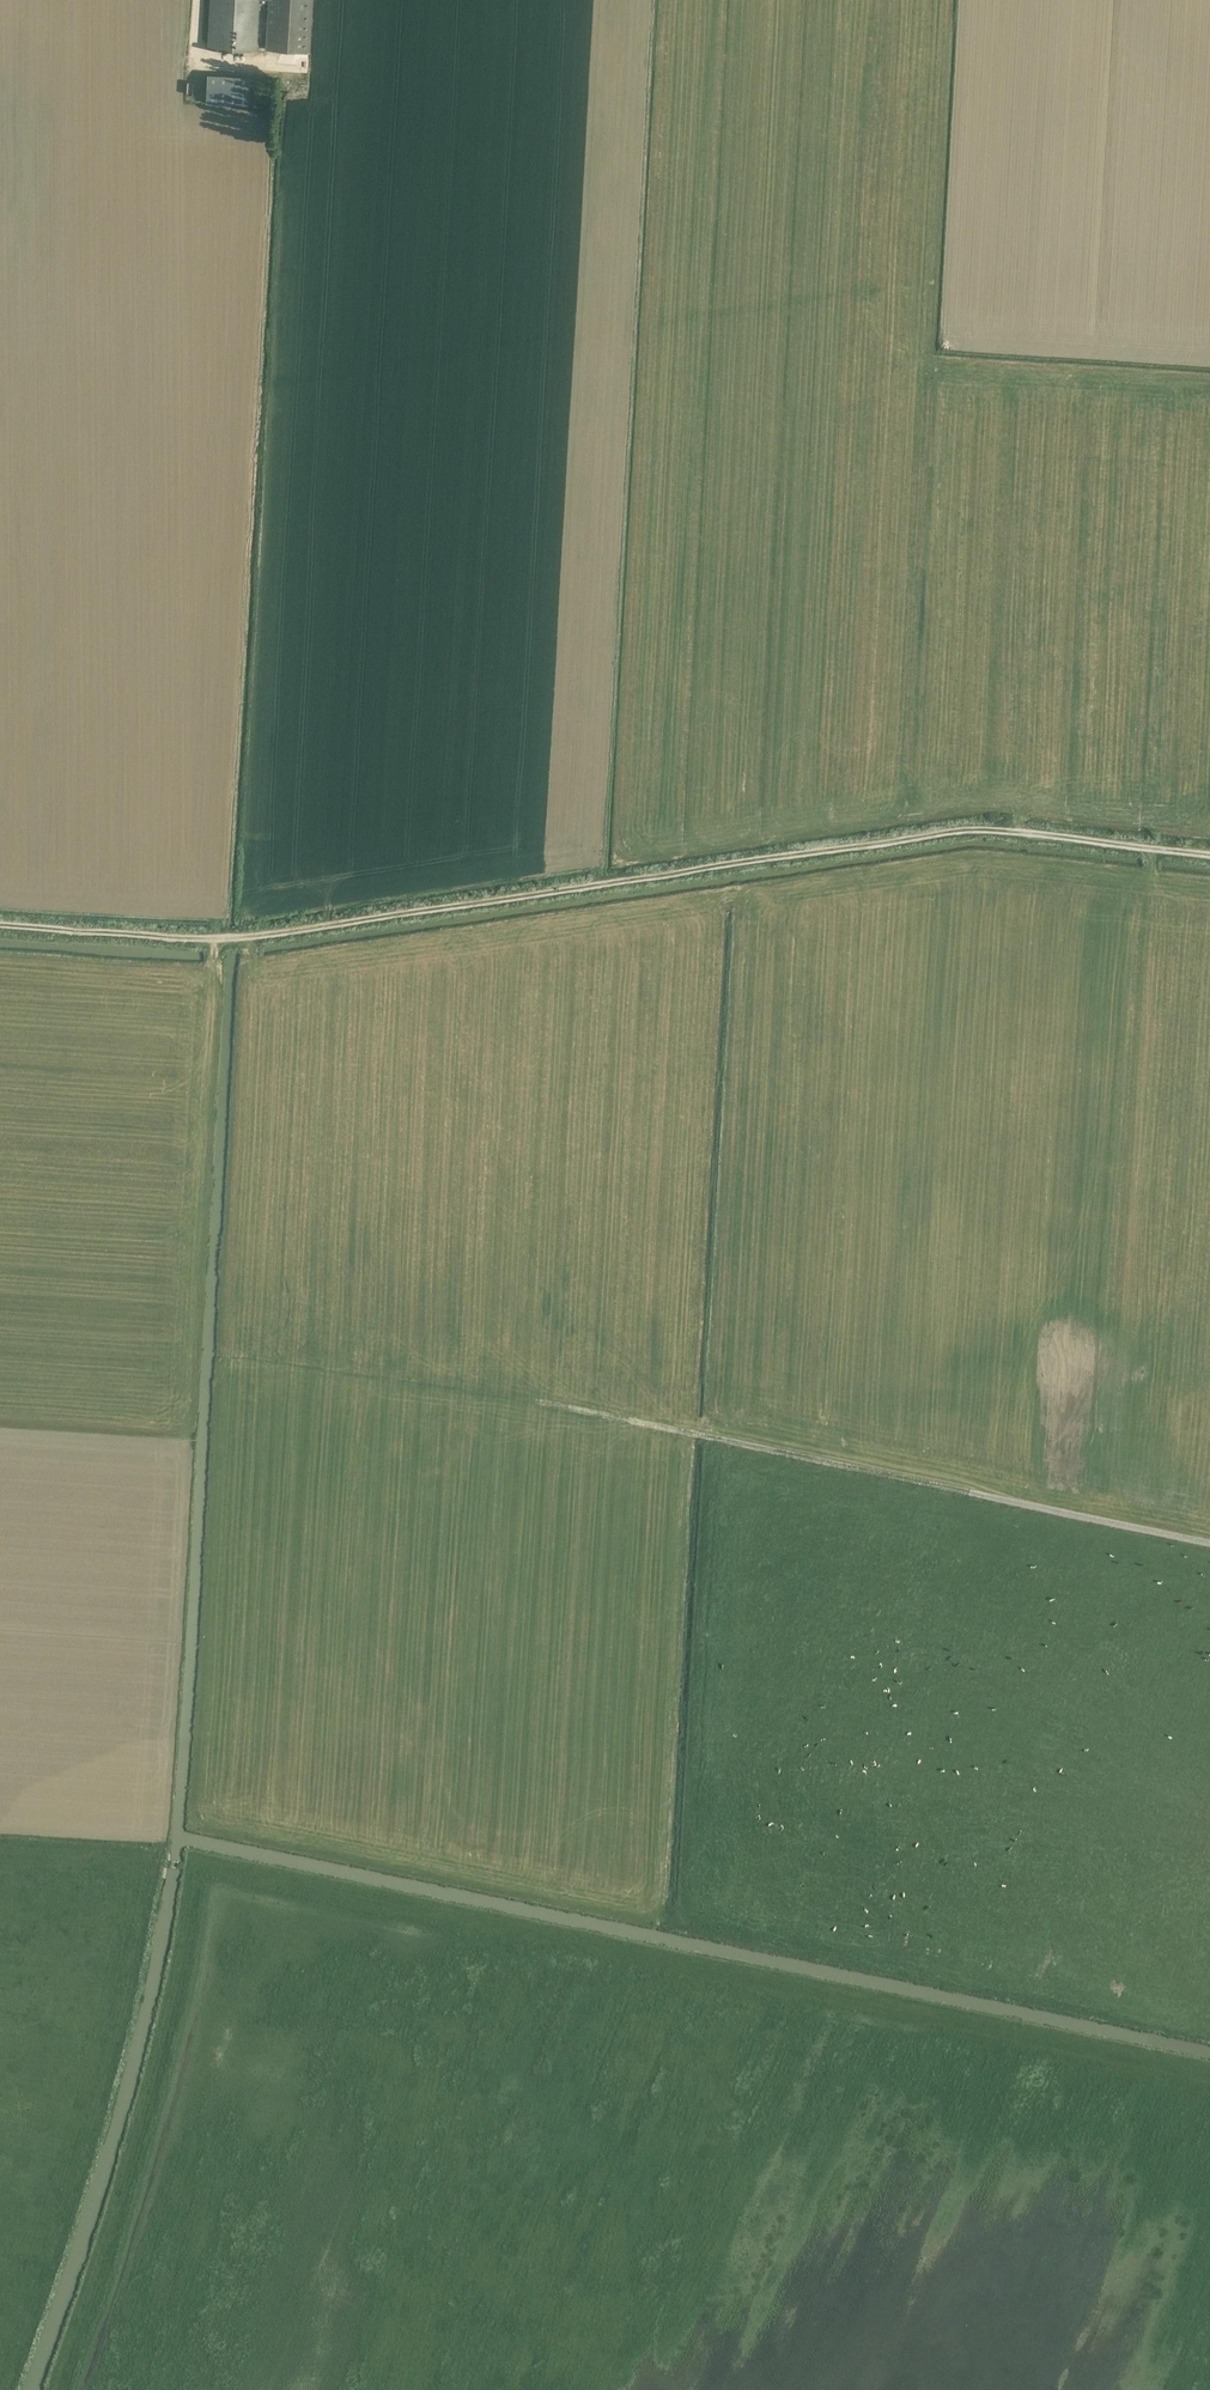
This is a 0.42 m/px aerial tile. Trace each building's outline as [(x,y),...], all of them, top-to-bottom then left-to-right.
[(209,47),(257,50),(259,0),(211,0),(209,47)] [(309,52),(312,0),(269,0),(266,49),(309,52)] [(250,75),(208,73),(206,103),(248,106),(250,75)]
